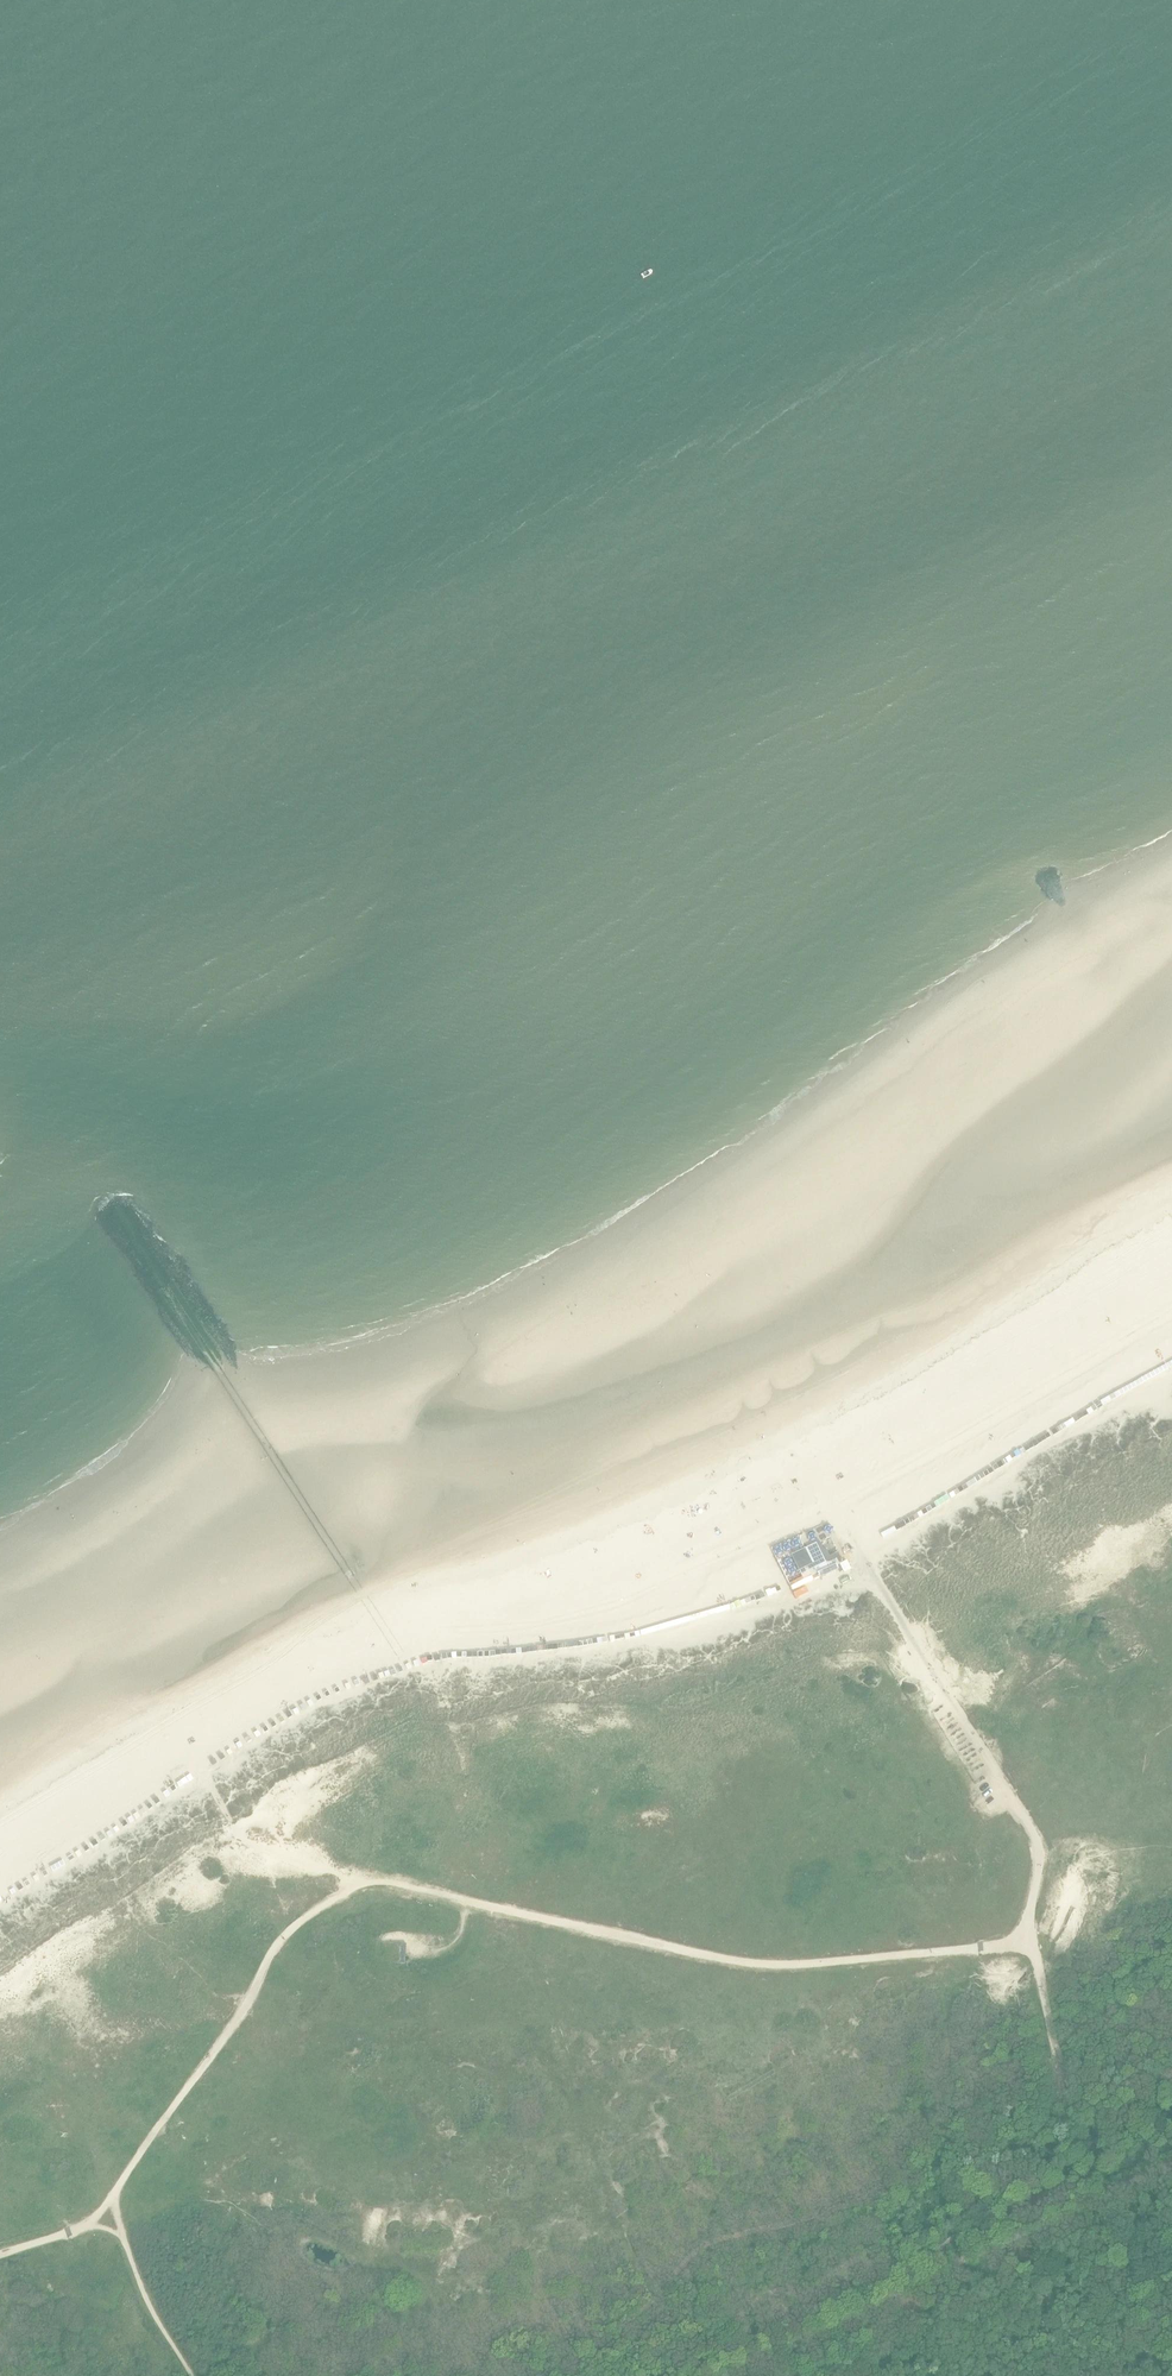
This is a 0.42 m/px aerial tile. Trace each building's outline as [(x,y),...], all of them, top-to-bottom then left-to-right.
[(802,1577),(788,1583),(792,1590),(818,1576),(819,1578),(838,1569),(839,1572),(843,1570),(839,1564),(843,1562),(837,1552),(829,1556),(825,1548),(823,1549),(819,1541),(791,1555),(802,1577)] [(843,1562),(839,1564),(843,1570),(843,1572),(850,1568),(846,1560),(843,1562)]
